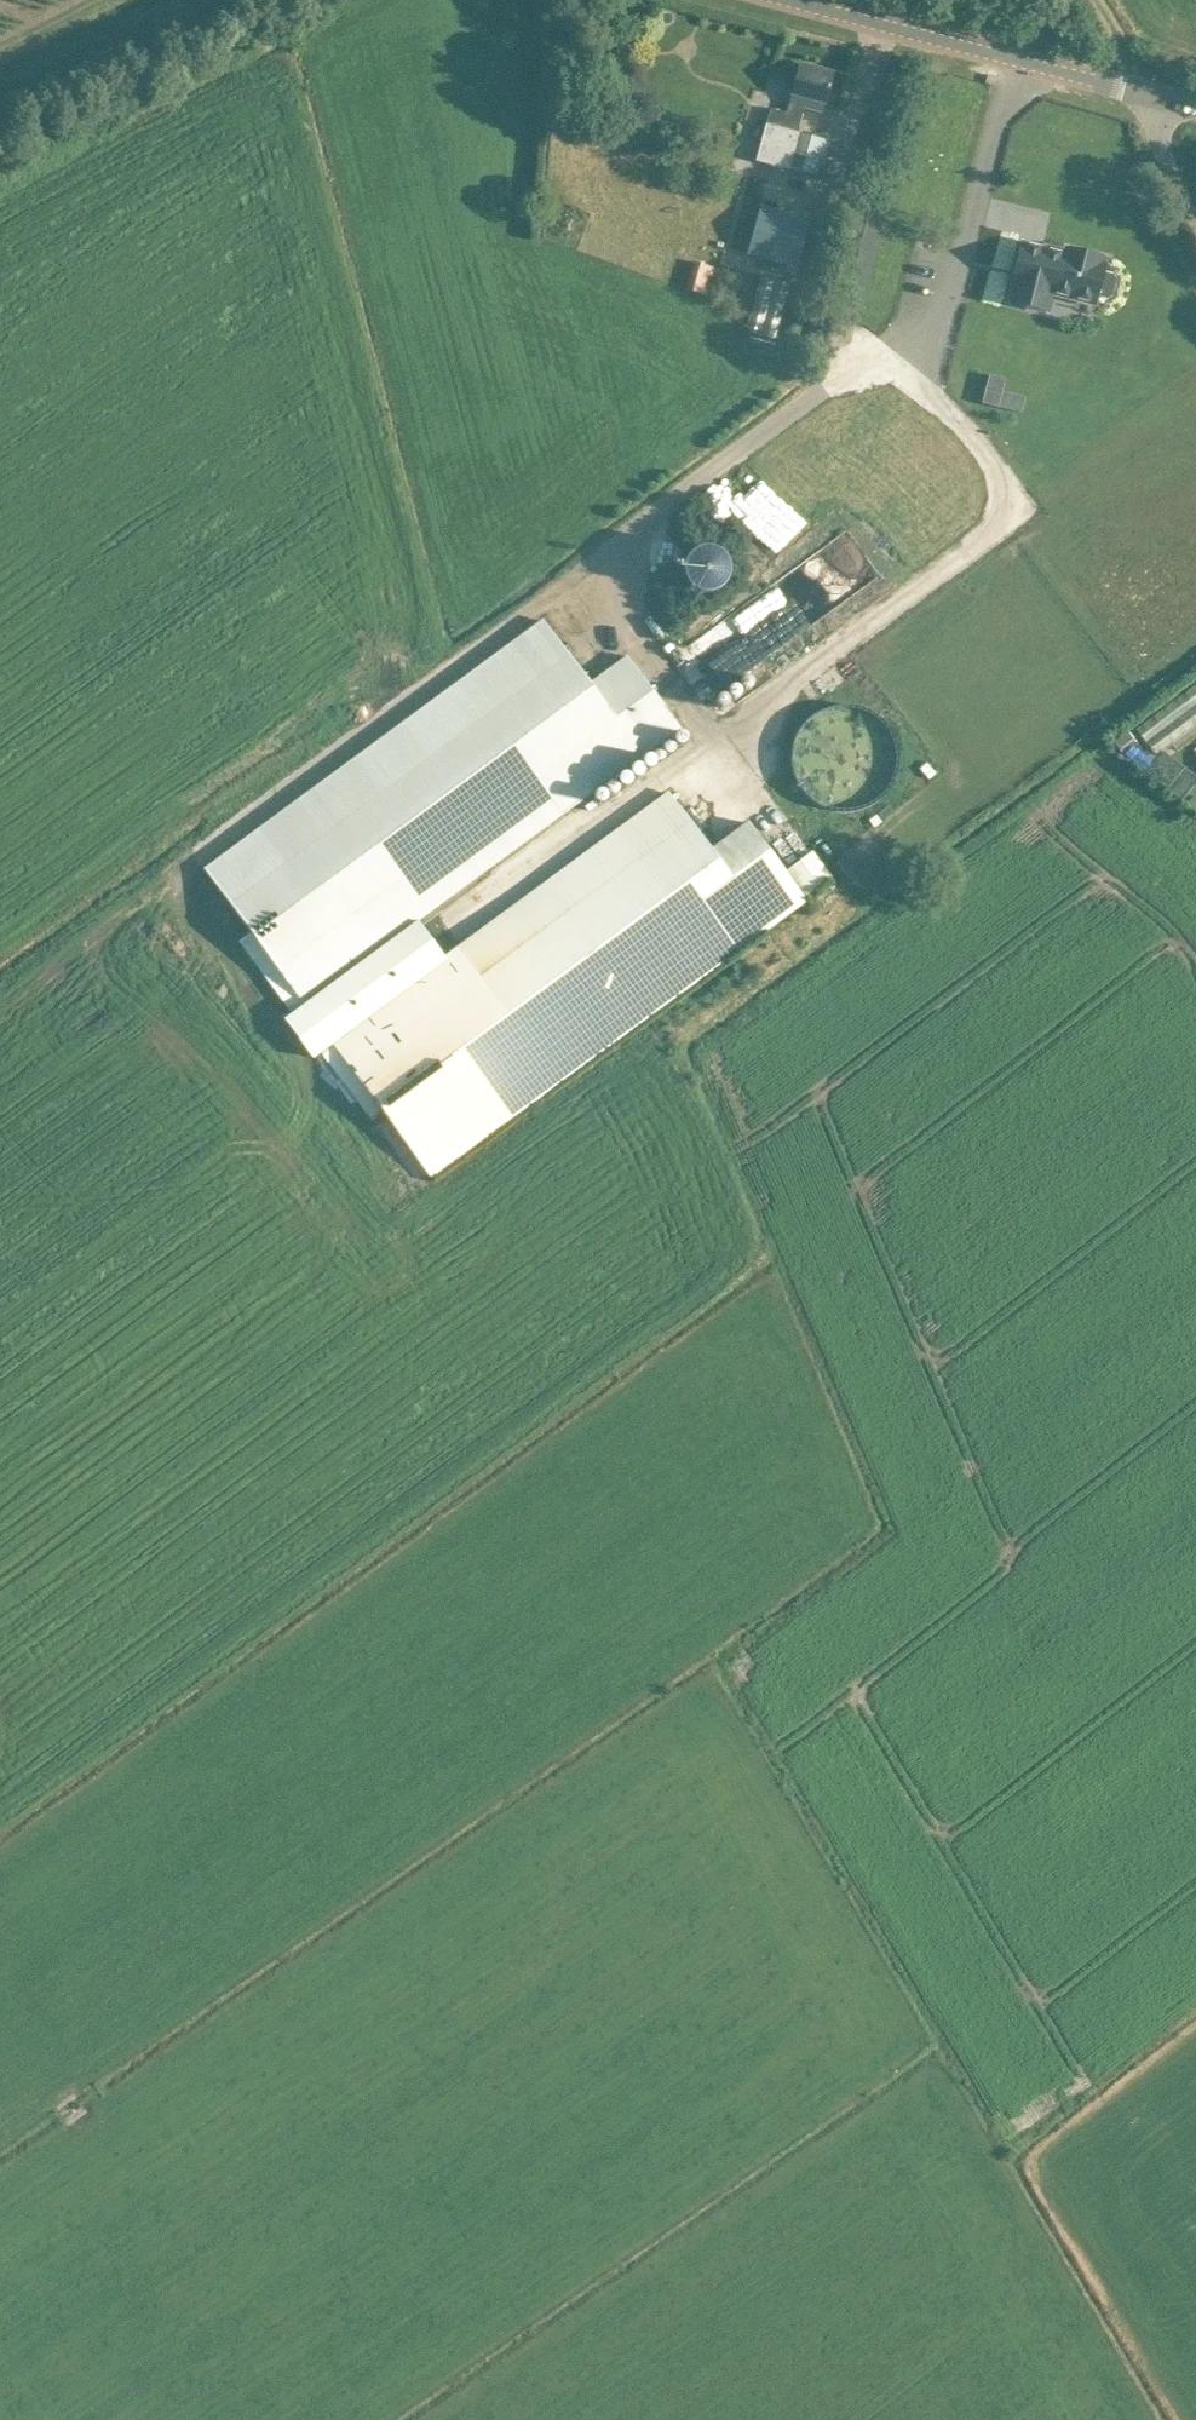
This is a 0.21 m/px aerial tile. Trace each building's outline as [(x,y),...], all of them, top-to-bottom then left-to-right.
[(617,39),(610,57),(620,61),(628,44),(617,39)] [(771,109),(756,161),(820,178),(830,141),(798,133),(805,108),(821,113),(824,104),(825,105),(834,74),(800,65),(787,114),(771,109)] [(621,97),(620,108),(638,110),(639,98),(621,97)] [(761,209),(749,253),(796,265),(808,219),(762,206),(761,209)] [(1013,287),(1008,305),(1049,315),(1053,297),(1096,307),(1098,299),(1106,301),(1113,297),(1117,280),(1114,274),(1104,272),(1106,264),(1103,263),(1104,256),(1065,247),(1064,253),(1021,242),(1010,286),(1013,287)] [(712,266),(705,294),(726,299),(734,271),(712,266)] [(780,307),(794,307),(793,285),(779,285),(780,307)] [(759,570),(721,588),(740,627),(777,610),(759,570)] [(542,619),(204,868),(251,932),(251,933),(239,942),(291,1014),(292,1014),(304,1005),(418,922),(681,730),(626,654),(585,684),(542,619)] [(1167,746),(1195,739),(1195,703),(1158,712),(1167,746)] [(828,787),(903,793),(909,724),(873,720),(870,754),(852,753),(850,773),(830,771),(828,787)] [(291,1014),(285,1019),(315,1059),(320,1055),(370,1123),(384,1113),(431,1179),(807,902),(748,822),(711,850),(669,792),(444,957),(418,922),(304,1005),(292,1014),(291,1014)]
